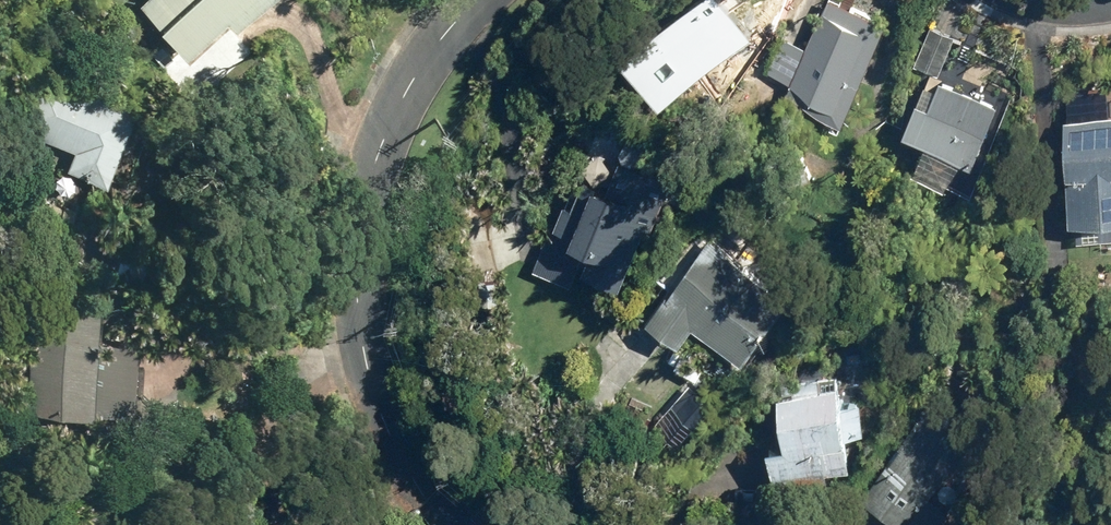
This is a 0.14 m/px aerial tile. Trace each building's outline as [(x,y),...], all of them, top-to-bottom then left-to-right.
[(190,54),(233,14),(240,21),(263,0),(142,0),(190,54)] [(654,119),(745,43),(709,0),(703,0),(616,73),(654,119)] [(849,122),(852,114),(854,115),(892,21),(839,0),(833,0),(814,47),(788,37),(775,70),(800,80),(796,92),(845,111),(842,119),(849,122)] [(922,61),(945,71),(959,35),(936,25),(922,61)] [(166,64),(175,55),(162,44),(154,54),(166,64)] [(70,168),(108,184),(139,109),(57,75),(34,132),(77,150),(70,168)] [(912,129),(983,156),(1004,102),(946,80),(936,107),(923,102),(912,129)] [(1080,221),(1110,218),(1110,115),(1071,118),(1080,221)] [(540,270),(575,285),(586,259),(632,278),(653,226),(657,228),(678,179),(627,158),(617,185),(591,174),(580,202),(573,200),(559,233),(555,231),(540,270)] [(694,331),(746,368),(797,295),(715,237),(658,319),(688,340),(694,331)] [(28,407),(96,410),(96,407),(136,410),(139,340),(100,339),(102,290),(35,286),(28,407)] [(778,433),(784,483),(838,475),(837,465),(860,461),(855,429),(872,427),(869,401),(853,403),(850,382),(763,394),(769,434),(778,433)] [(917,524),(946,524),(960,506),(938,489),(986,424),(944,393),(933,408),(929,405),(918,419),(922,422),(871,491),(917,524)]
